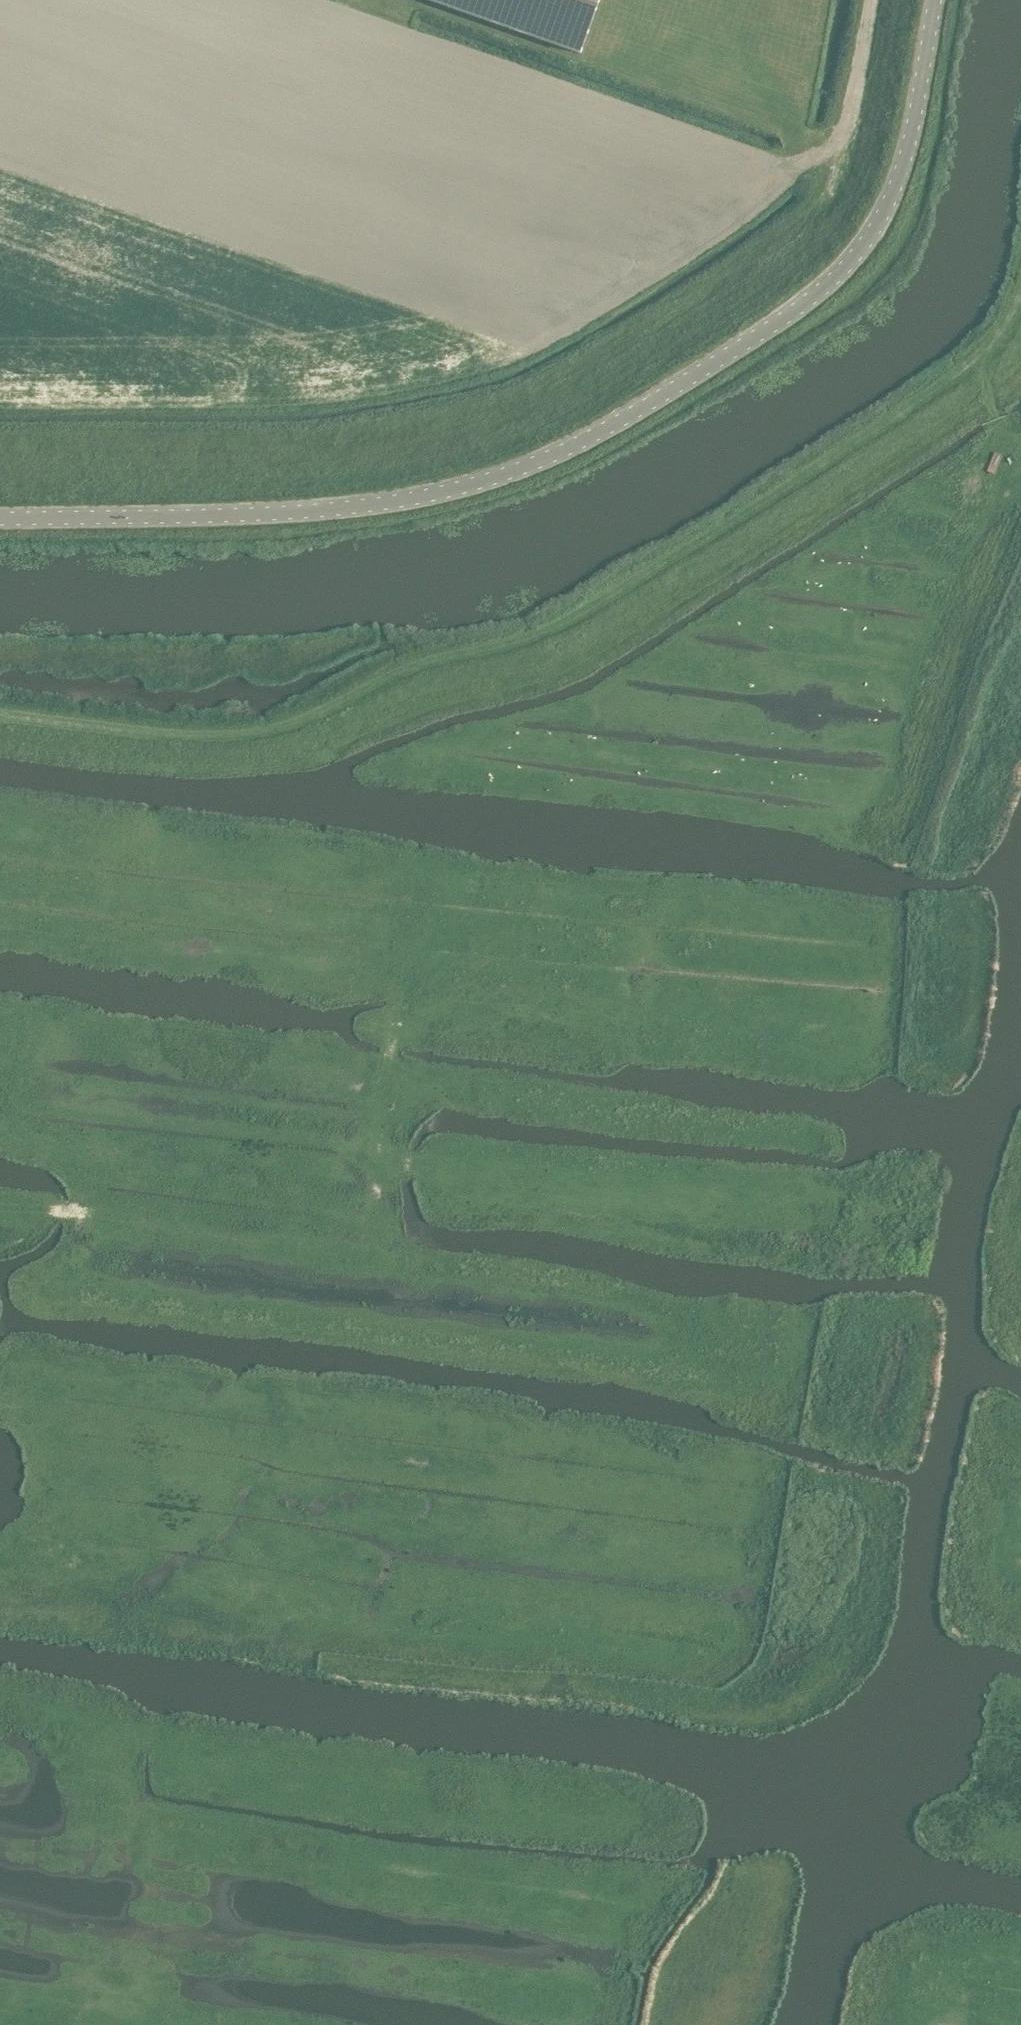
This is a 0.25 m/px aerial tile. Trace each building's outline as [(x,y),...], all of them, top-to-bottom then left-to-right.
[(578,51),(596,0),(435,0),(578,51)]
